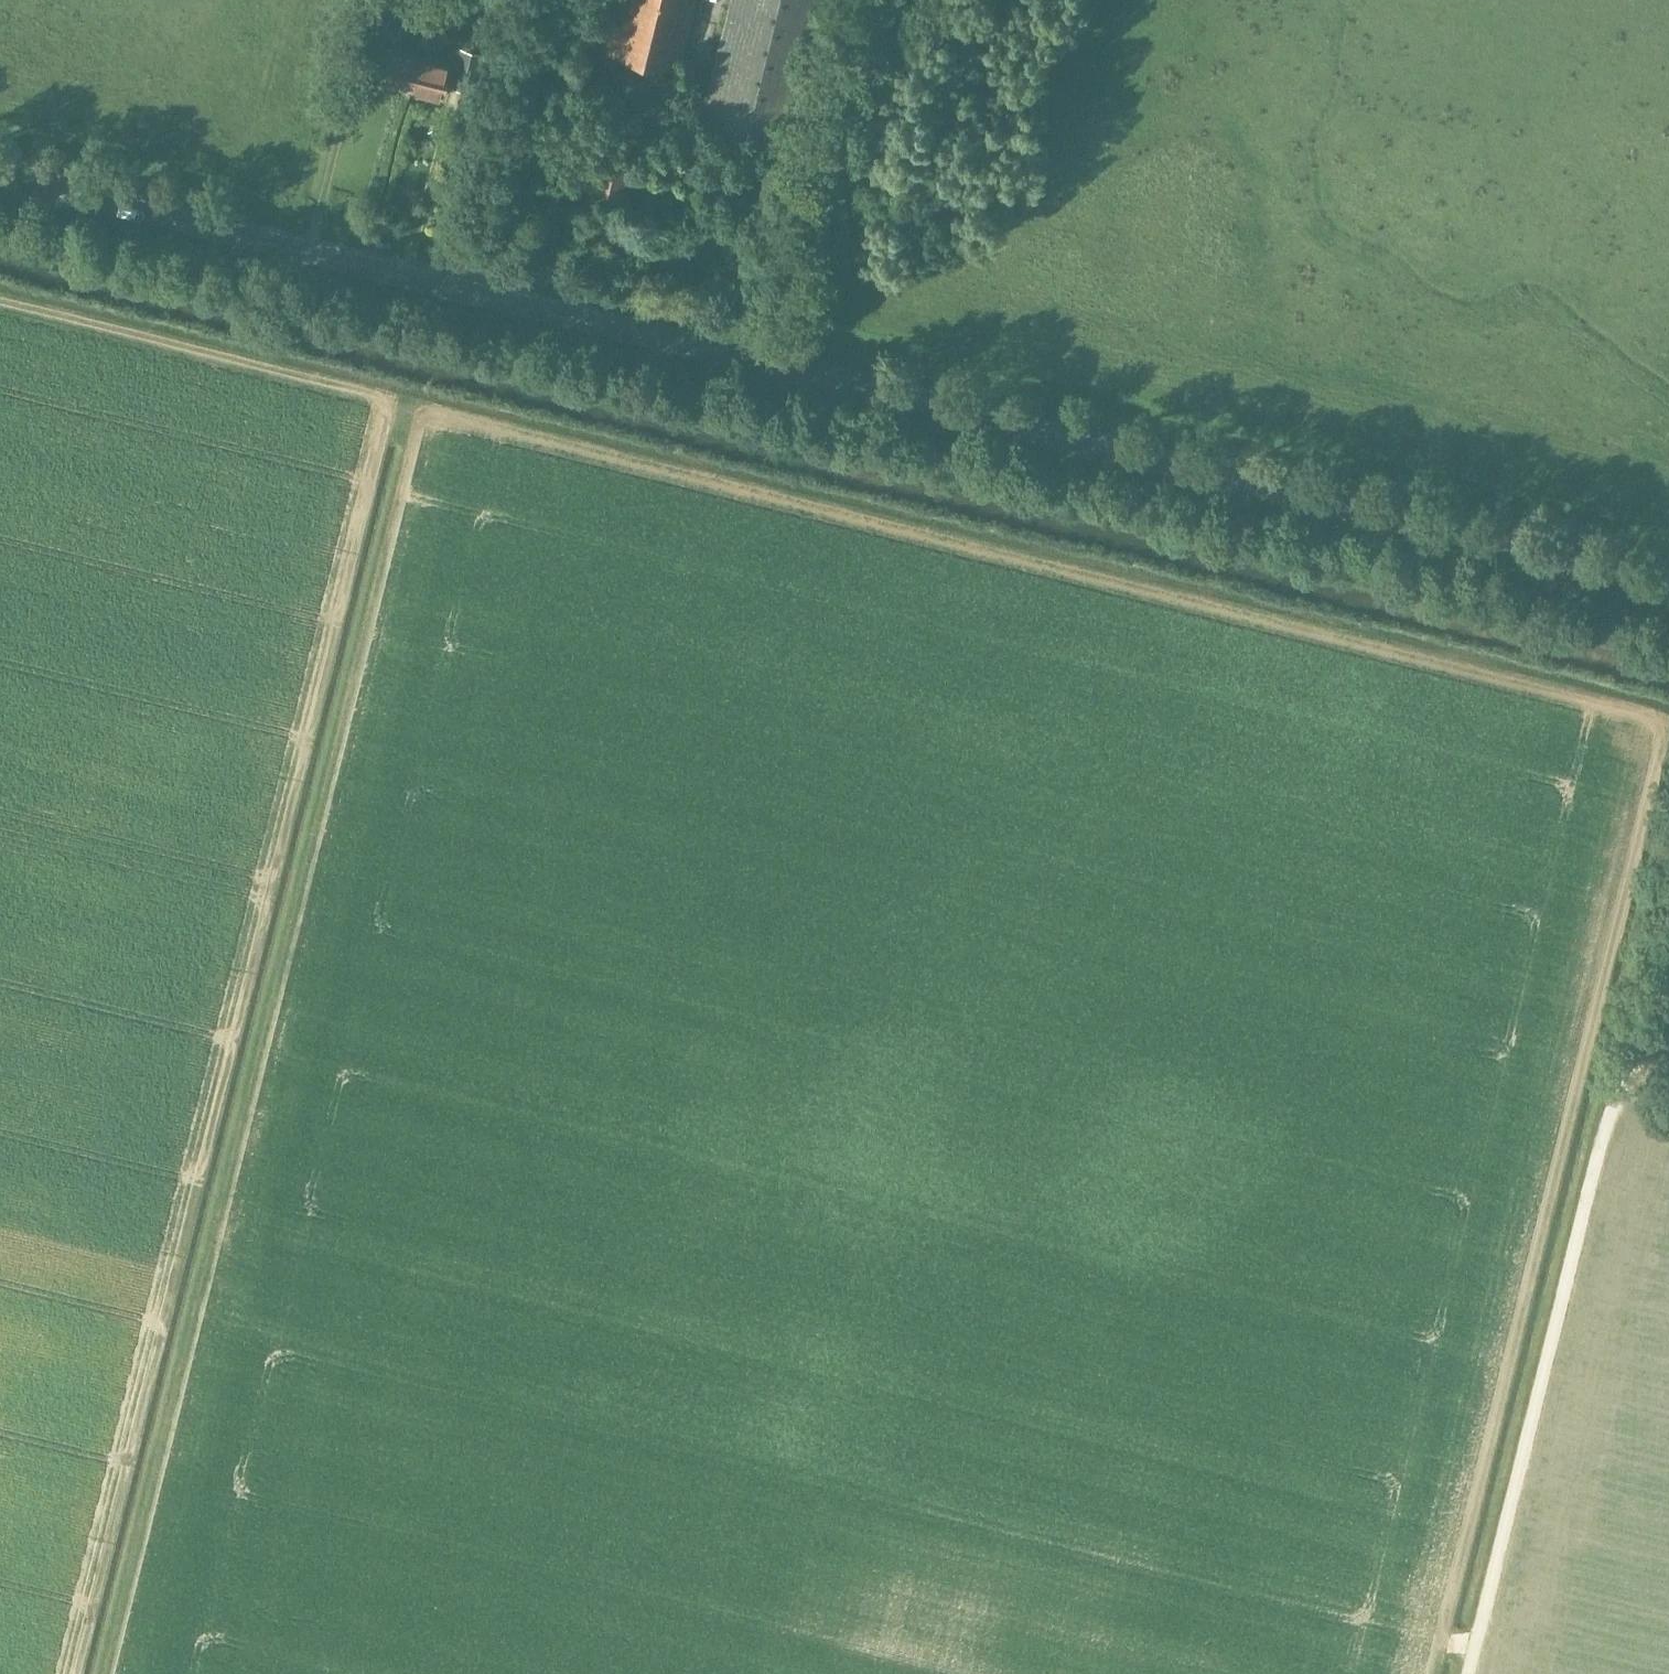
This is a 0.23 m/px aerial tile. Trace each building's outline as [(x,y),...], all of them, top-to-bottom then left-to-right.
[(694,0),(615,0),(603,48),(678,66),(694,0)] [(701,122),(789,143),(823,0),(730,0),(701,122)] [(400,39),(403,23),(391,21),(388,36),(400,39)] [(431,46),(435,31),(423,28),(419,43),(431,46)] [(408,90),(416,56),(385,48),(376,82),(408,90)] [(459,48),(450,87),(472,92),(481,53),(459,48)] [(416,56),(408,90),(440,97),(448,64),(416,56)] [(619,197),(628,158),(621,157),(624,143),(604,138),(601,152),(600,151),(590,191),(619,197)]
